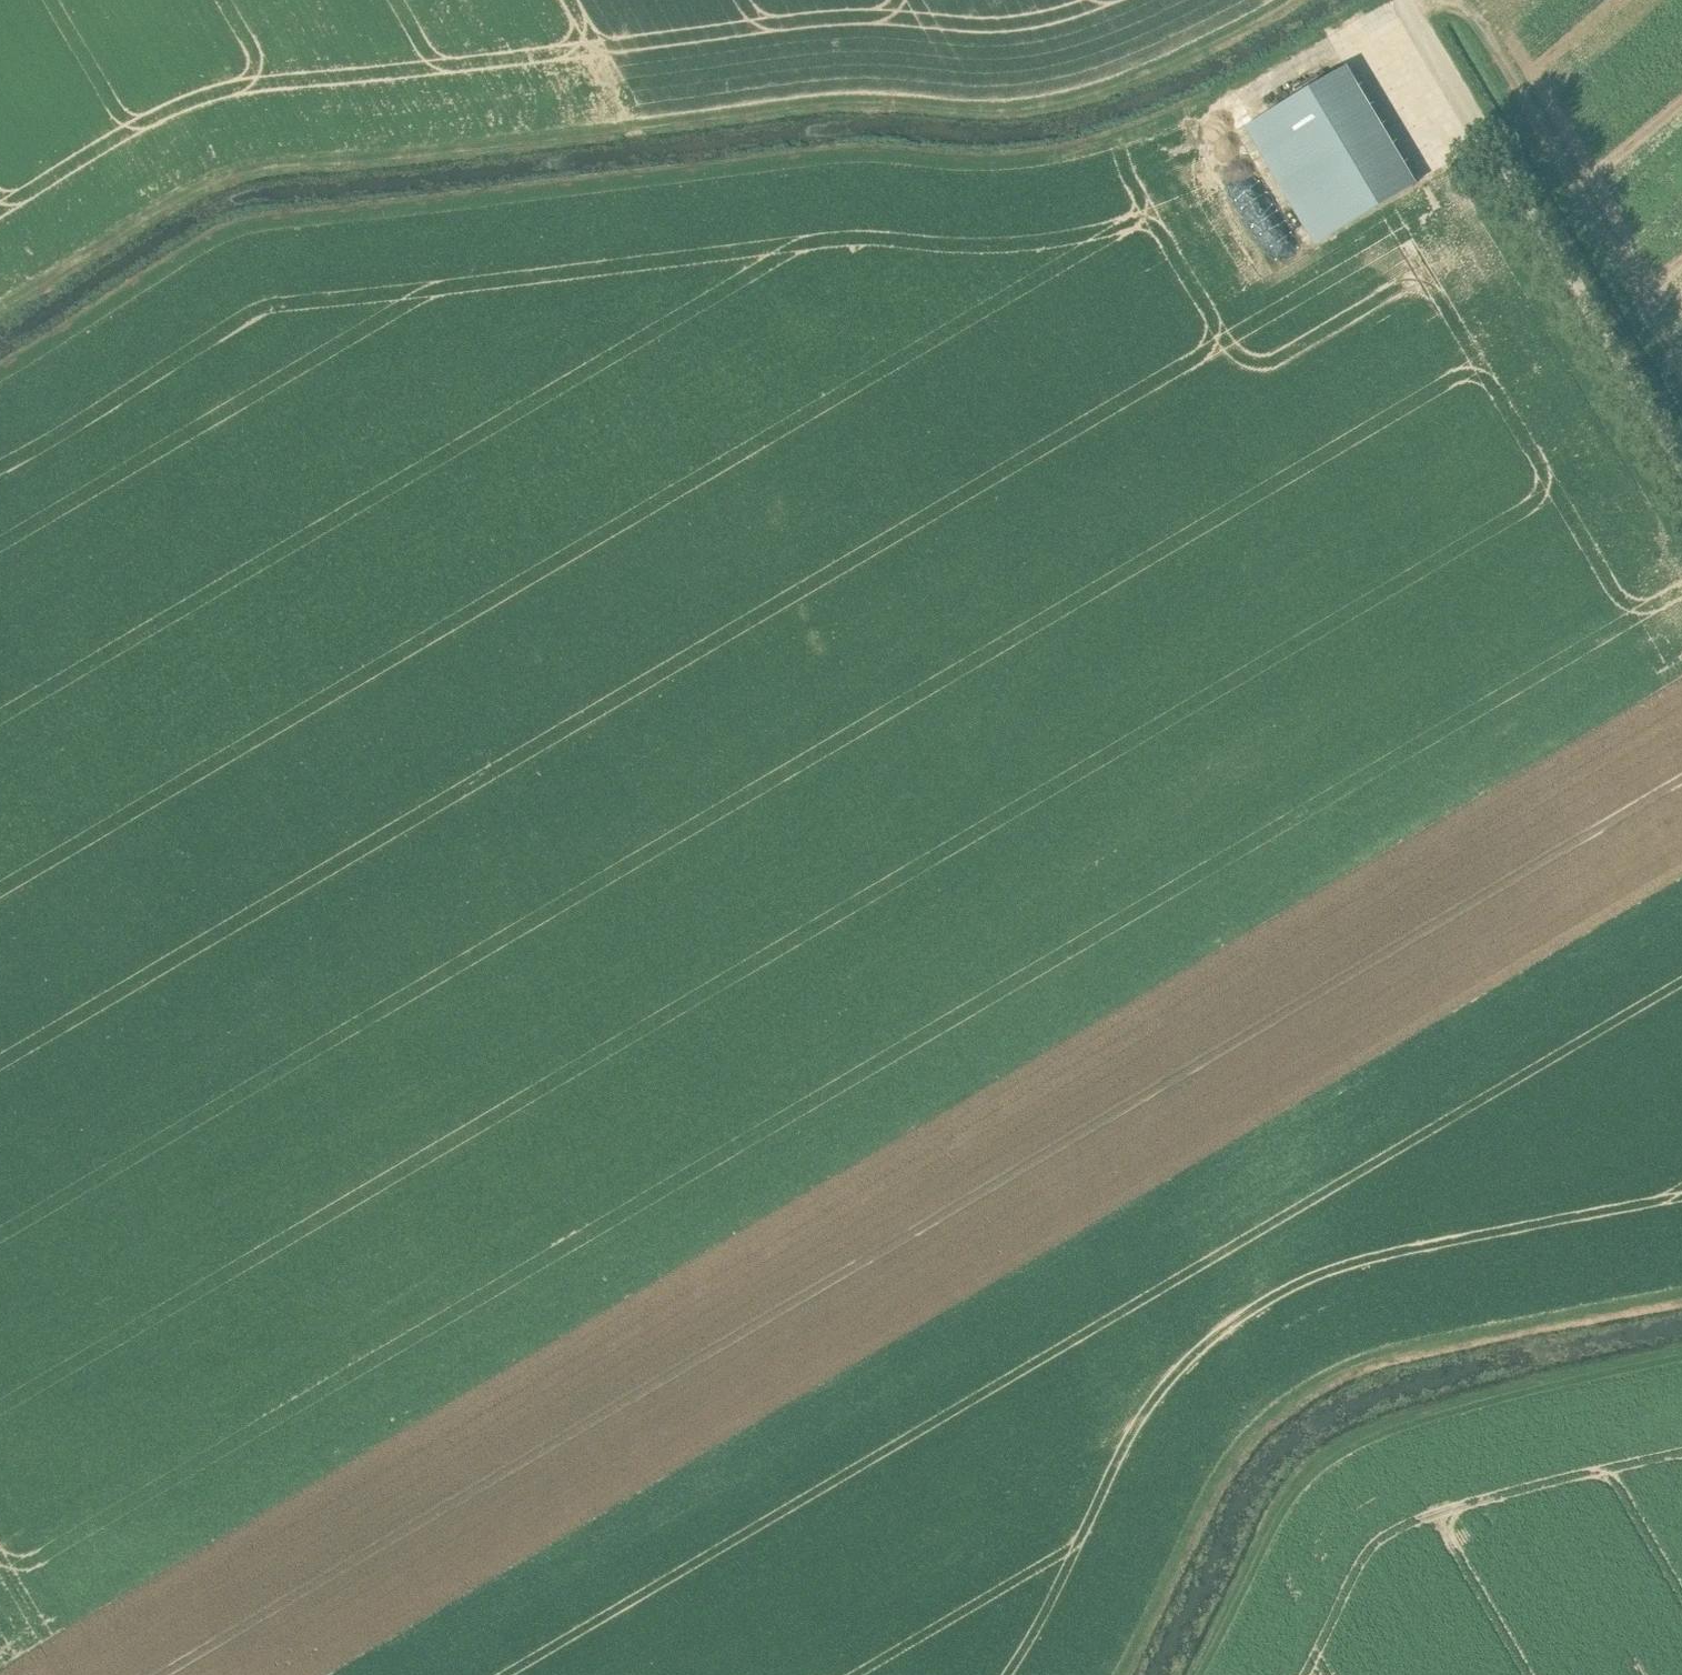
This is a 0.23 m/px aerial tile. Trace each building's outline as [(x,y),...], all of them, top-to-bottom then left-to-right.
[(1322,238),(1397,194),(1414,183),(1344,67),(1328,78),(1252,121),(1322,238)]
